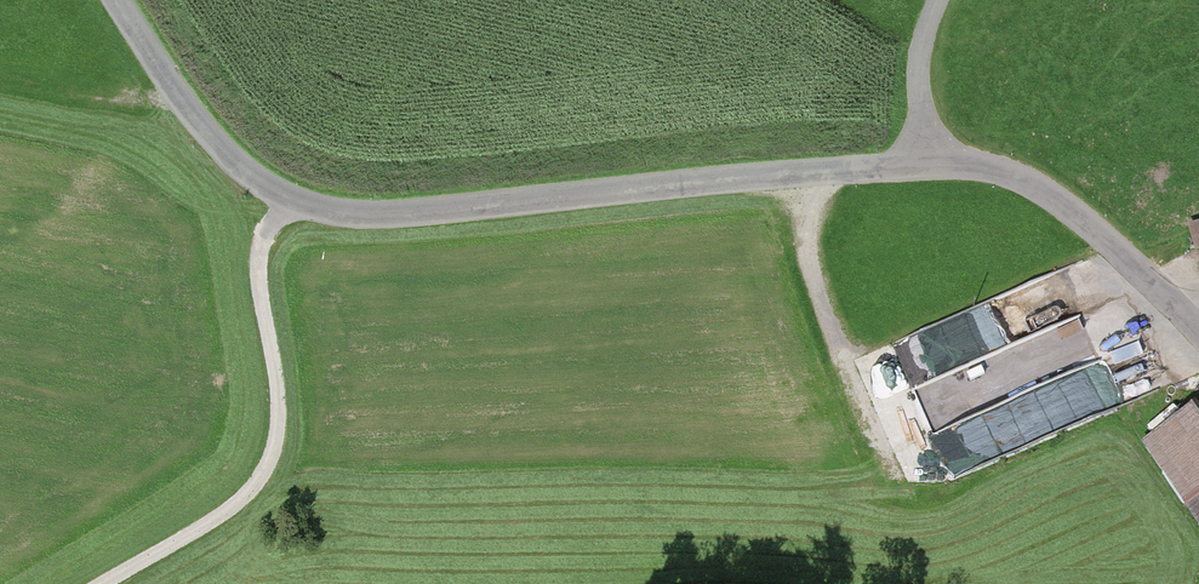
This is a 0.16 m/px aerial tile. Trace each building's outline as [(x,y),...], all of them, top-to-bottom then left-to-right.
[(1148,443),(1198,516),(1198,408),(1148,443)]
